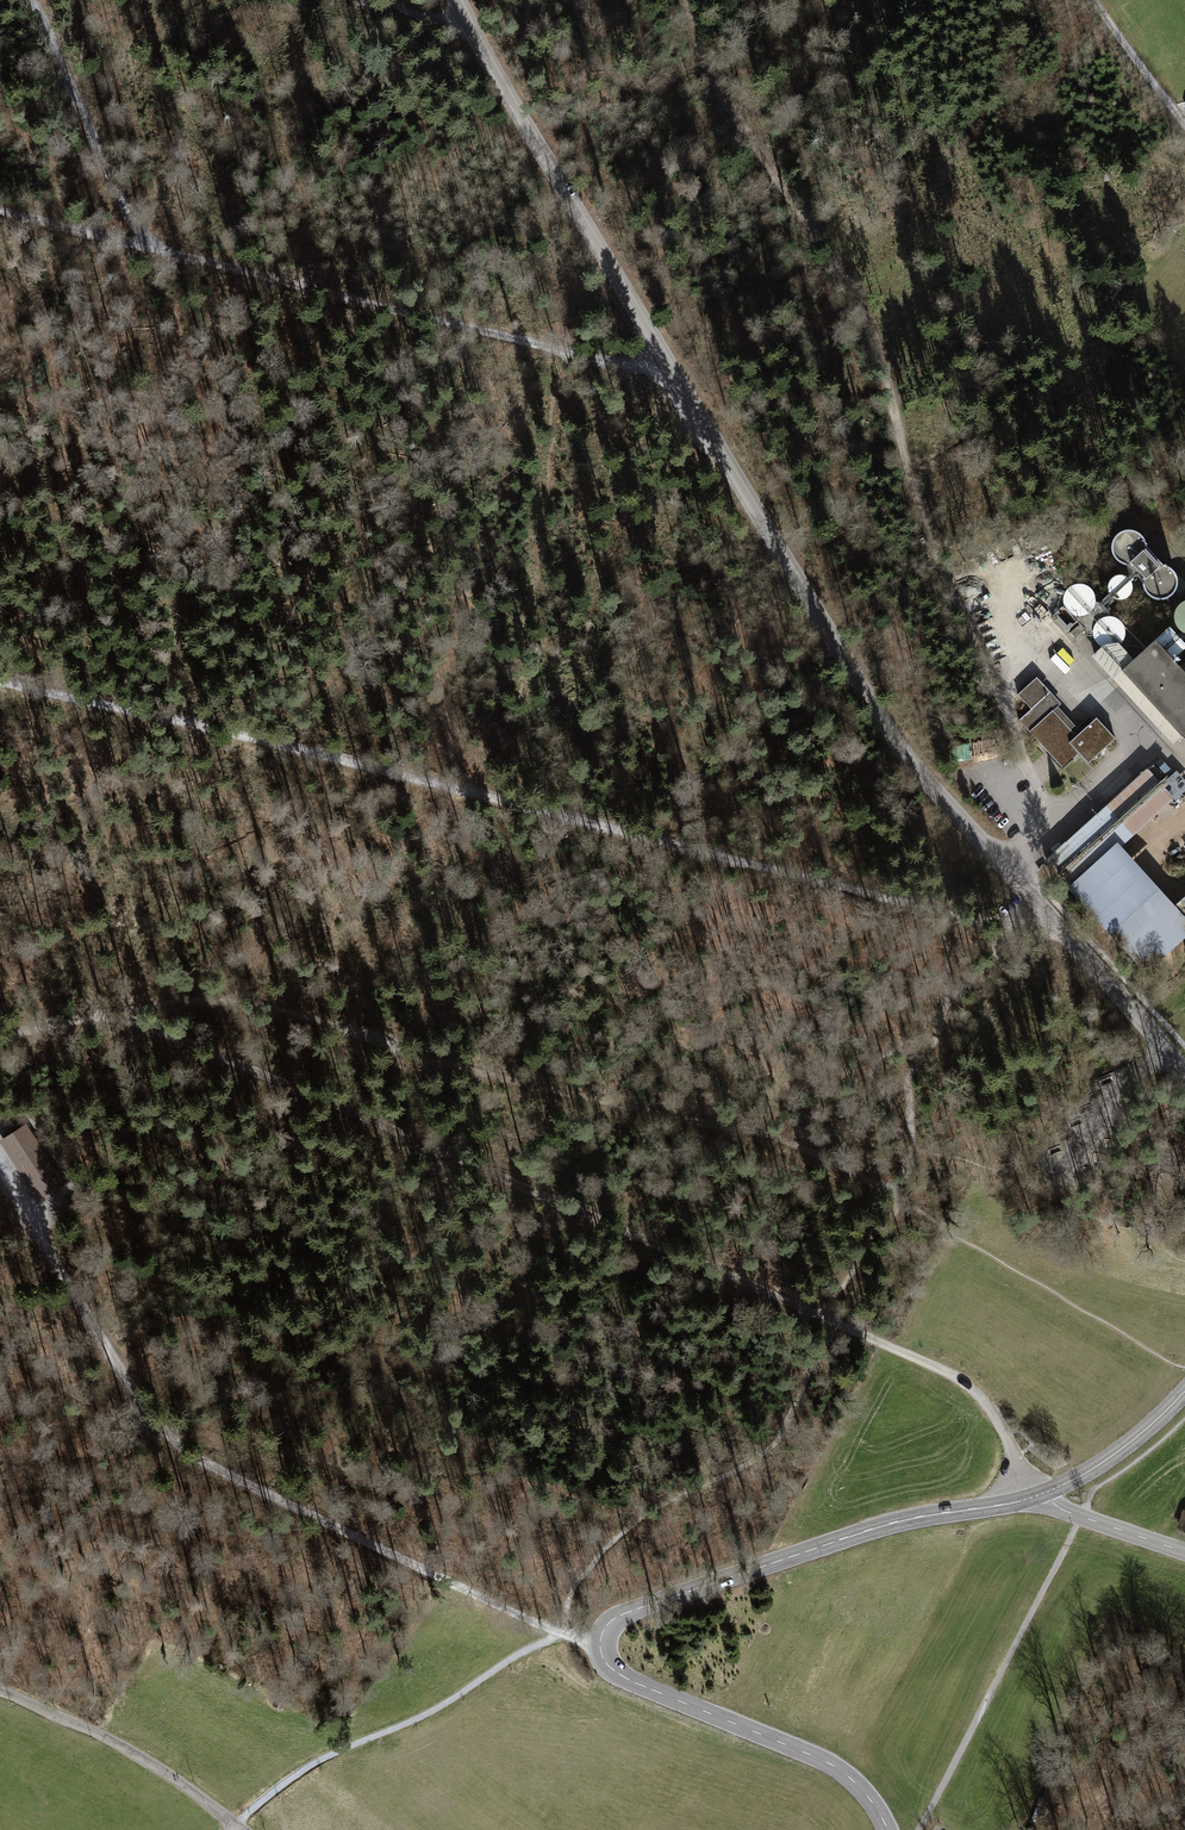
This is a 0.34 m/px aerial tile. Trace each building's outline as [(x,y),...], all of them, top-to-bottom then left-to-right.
[(1145,550),(1146,546),(1146,541),(1145,537),(1143,533),(1140,530),(1136,527),(1131,526),(1127,526),(1122,527),(1118,530),(1115,533),(1113,537),(1111,541),(1111,546),(1113,550),(1115,554),(1118,557),(1122,560),(1127,561),(1131,561),(1136,560),(1140,557),(1143,554),(1145,550)] [(1147,542),(1130,558),(1146,575),(1163,560),(1147,542)] [(1178,585),(1179,581),(1179,576),(1178,572),(1175,568),(1172,564),(1168,562),(1164,561),(1159,561),(1155,562),(1151,564),(1147,568),(1145,572),(1144,576),(1144,581),(1145,585),(1147,589),(1151,592),(1155,595),(1159,596),(1164,596),(1168,595),(1172,592),(1175,589),(1178,585)] [(1133,588),(1133,585),(1133,582),(1131,579),(1129,576),(1126,574),(1123,573),(1120,573),(1116,574),(1113,575),(1111,577),(1109,580),(1108,583),(1108,586),(1108,590),(1110,593),(1112,595),(1115,597),(1118,598),(1121,598),(1124,598),(1127,596),(1130,594),(1132,591),(1133,588)] [(1095,603),(1095,599),(1095,595),(1093,591),(1091,587),(1087,585),(1083,583),(1079,583),(1075,584),(1071,585),(1068,588),(1065,591),(1064,595),(1063,599),(1064,603),(1066,607),(1068,611),(1072,613),(1075,615),(1080,615),(1084,614),(1088,613),(1091,610),(1093,607),(1095,603)] [(1056,611),(1051,616),(1067,631),(1077,621),(1085,629),(1087,636),(1093,634),(1109,619),(1108,609),(1111,607),(1108,605),(1119,595),(1114,589),(1101,601),(1063,601),(1054,609),(1056,611)] [(1183,599),(1179,602),(1176,606),(1174,610),(1174,615),(1174,620),(1176,624),(1179,628),(1183,631),(1184,632),(1184,598),(1183,599)] [(1125,635),(1125,631),(1125,626),(1123,623),(1120,619),(1117,617),(1113,615),(1109,615),(1105,615),(1101,617),(1098,620),(1095,623),(1093,627),(1093,631),(1094,635),(1095,639),(1098,642),(1101,645),(1105,646),(1109,647),(1113,646),(1117,645),(1121,642),(1123,639),(1125,635)] [(1182,665),(1156,637),(1145,646),(1122,668),(1184,734),(1184,733),(1184,668),(1182,665)] [(1031,708),(1019,720),(1062,767),(1079,752),(1088,762),(1116,738),(1096,717),(1093,719),(1090,716),(1077,727),(1058,706),(1061,703),(1037,676),(1018,694),(1031,708)] [(1148,767),(1100,810),(1044,861),(1147,972),(1184,937),(1184,915),(1121,845),(1173,798),(1175,800),(1184,790),(1184,779),(1177,770),(1169,777),(1167,774),(1160,780),(1148,767)] [(1107,799),(1133,777),(1128,771),(1102,793),(1107,799)] [(26,1124),(2,1139),(39,1198),(64,1183),(26,1124)]
